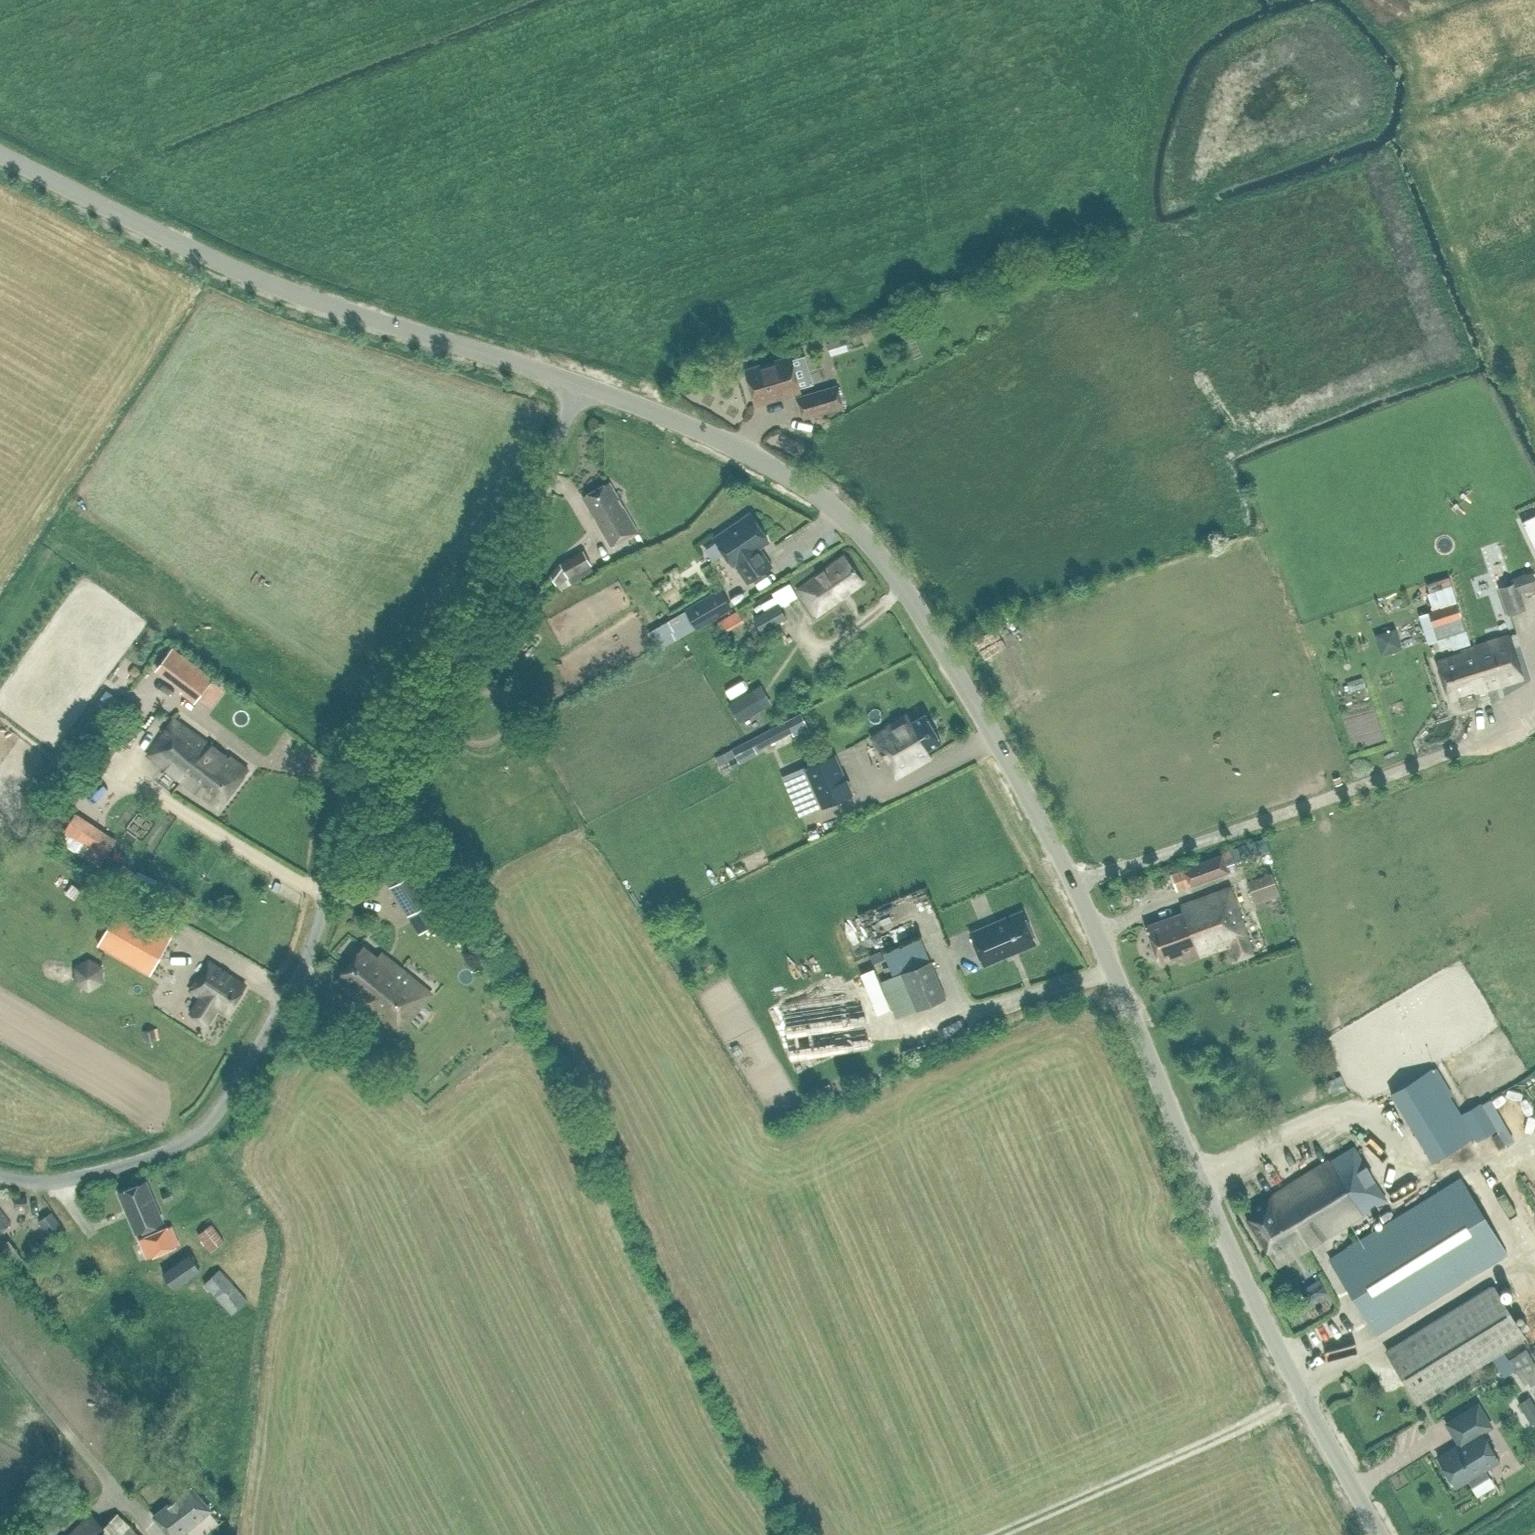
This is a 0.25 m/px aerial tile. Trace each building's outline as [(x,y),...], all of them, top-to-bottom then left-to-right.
[(830,354),(848,348),(844,336),(826,342),(830,354)] [(755,402),(799,389),(790,357),(745,370),(755,402)] [(836,386),(798,397),(803,416),(841,405),(836,386)] [(638,530),(610,480),(583,495),(611,544),(638,530)] [(751,512),(715,536),(733,563),(735,561),(748,580),(771,565),(763,552),(760,555),(755,548),(769,539),(751,512)] [(1534,551),(1534,514),(1521,521),(1534,551)] [(556,583),(560,581),(563,588),(594,570),(591,564),(583,549),(560,562),(551,575),(556,583)] [(845,555),(799,588),(817,614),(863,581),(845,555)] [(1506,612),(1524,608),(1519,591),(1534,585),(1534,584),(1532,572),(1497,584),(1506,612)] [(787,617),(781,605),(797,596),(790,582),(773,591),(779,600),(754,616),(762,631),(787,617)] [(695,628),(732,607),(720,587),(684,607),(695,628)] [(1457,603),(1429,612),(1436,637),(1465,628),(1461,617),(1462,616),(1457,603)] [(724,632),(744,621),(738,609),(718,619),(724,632)] [(1437,659),(1450,699),(1458,696),(1462,709),(1491,699),(1487,687),(1522,676),(1509,634),(1461,649),(1461,651),(1437,659)] [(179,690),(193,701),(213,676),(173,645),(155,668),(181,688),(179,690)] [(1344,688),(1361,685),(1359,674),(1342,677),(1344,688)] [(747,691),(728,703),(739,722),(758,710),(747,691)] [(894,777),(895,779),(920,764),(932,756),(928,750),(934,746),(942,741),(925,712),(911,720),(909,717),(901,722),(893,726),(891,722),(877,731),(869,736),(894,777)] [(176,716),(147,753),(217,808),(248,767),(231,754),(229,756),(176,716)] [(755,750),(791,731),(784,719),(731,748),(738,762),(756,752),(755,750)] [(1380,765),(1402,761),(1400,751),(1378,755),(1380,765)] [(805,767),(811,783),(792,791),(801,814),(821,806),(852,792),(835,754),(805,767)] [(1345,758),(1349,776),(1367,772),(1362,754),(1345,758)] [(76,812),(56,840),(98,867),(116,838),(76,812)] [(1182,865),(1189,883),(1190,885),(1229,869),(1220,850),(1182,865)] [(1246,879),(1254,902),(1279,893),(1270,870),(1246,879)] [(413,873),(393,885),(410,914),(431,901),(413,873)] [(1147,924),(1160,961),(1181,953),(1184,961),(1230,943),(1236,959),(1254,952),(1230,886),(1182,902),(1184,910),(1147,924)] [(124,897),(98,943),(150,972),(176,927),(124,897)] [(972,933),(983,961),(1033,941),(1021,913),(972,933)] [(1114,959),(1123,956),(1117,936),(1108,939),(1114,959)] [(336,979),(398,1031),(431,993),(381,951),(377,956),(365,946),(336,979)] [(245,984),(209,960),(191,988),(199,993),(188,1011),(208,1025),(220,1007),(227,1011),(245,984)] [(931,960),(901,972),(879,980),(894,1017),(917,1010),(946,997),(931,960)] [(852,968),(868,1008),(884,1002),(868,962),(852,968)] [(1432,1066),(1391,1091),(1433,1159),(1474,1134),(1432,1066)] [(1534,1109),(1534,1066),(1521,1071),(1534,1109)] [(1492,1090),(1496,1101),(1512,1094),(1508,1083),(1492,1090)] [(1246,1210),(1270,1252),(1289,1240),(1297,1252),(1346,1221),(1384,1197),(1353,1144),(1275,1191),(1275,1192),(1246,1210)] [(1508,1253),(1472,1195),(1461,1177),(1361,1238),(1339,1252),(1330,1257),(1376,1333),(1472,1275),(1508,1253)] [(137,1230),(162,1219),(146,1180),(120,1191),(137,1230)] [(161,1192),(164,1201),(175,1197),(172,1189),(161,1192)] [(27,1195),(16,1195),(16,1206),(27,1205),(27,1195)] [(3,1224),(4,1226),(10,1222),(0,1208),(0,1226),(3,1224)] [(51,1211),(38,1221),(48,1235),(62,1226),(51,1211)] [(197,1233),(210,1250),(224,1239),(210,1222),(197,1233)] [(166,1226),(139,1238),(147,1256),(179,1241),(172,1224),(166,1226)] [(0,1244),(0,1250),(12,1264),(23,1255),(8,1237),(0,1244)] [(173,1288),(201,1268),(189,1251),(161,1271),(173,1288)] [(203,1283),(231,1313),(247,1298),(219,1268),(203,1283)] [(1524,1337),(1493,1285),(1387,1350),(1418,1402),(1492,1357),(1503,1350),(1524,1337)] [(1531,1385),(1534,1383),(1534,1384),(1534,1383),(1534,1362),(1525,1347),(1508,1358),(1503,1350),(1492,1357),(1502,1373),(1513,1366),(1524,1383),(1528,1381),(1531,1385)] [(1466,1440),(1438,1457),(1456,1486),(1468,1479),(1472,1486),(1489,1475),(1485,1468),(1499,1460),(1482,1432),(1492,1426),(1478,1404),(1447,1423),(1455,1437),(1461,1433),(1466,1440)] [(154,1516),(170,1534),(181,1534),(211,1510),(190,1485),(154,1516)] [(57,1531),(70,1518),(59,1508),(33,1534),(61,1534),(57,1531)] [(118,1513),(105,1526),(90,1511),(67,1534),(140,1534),(118,1513)]
